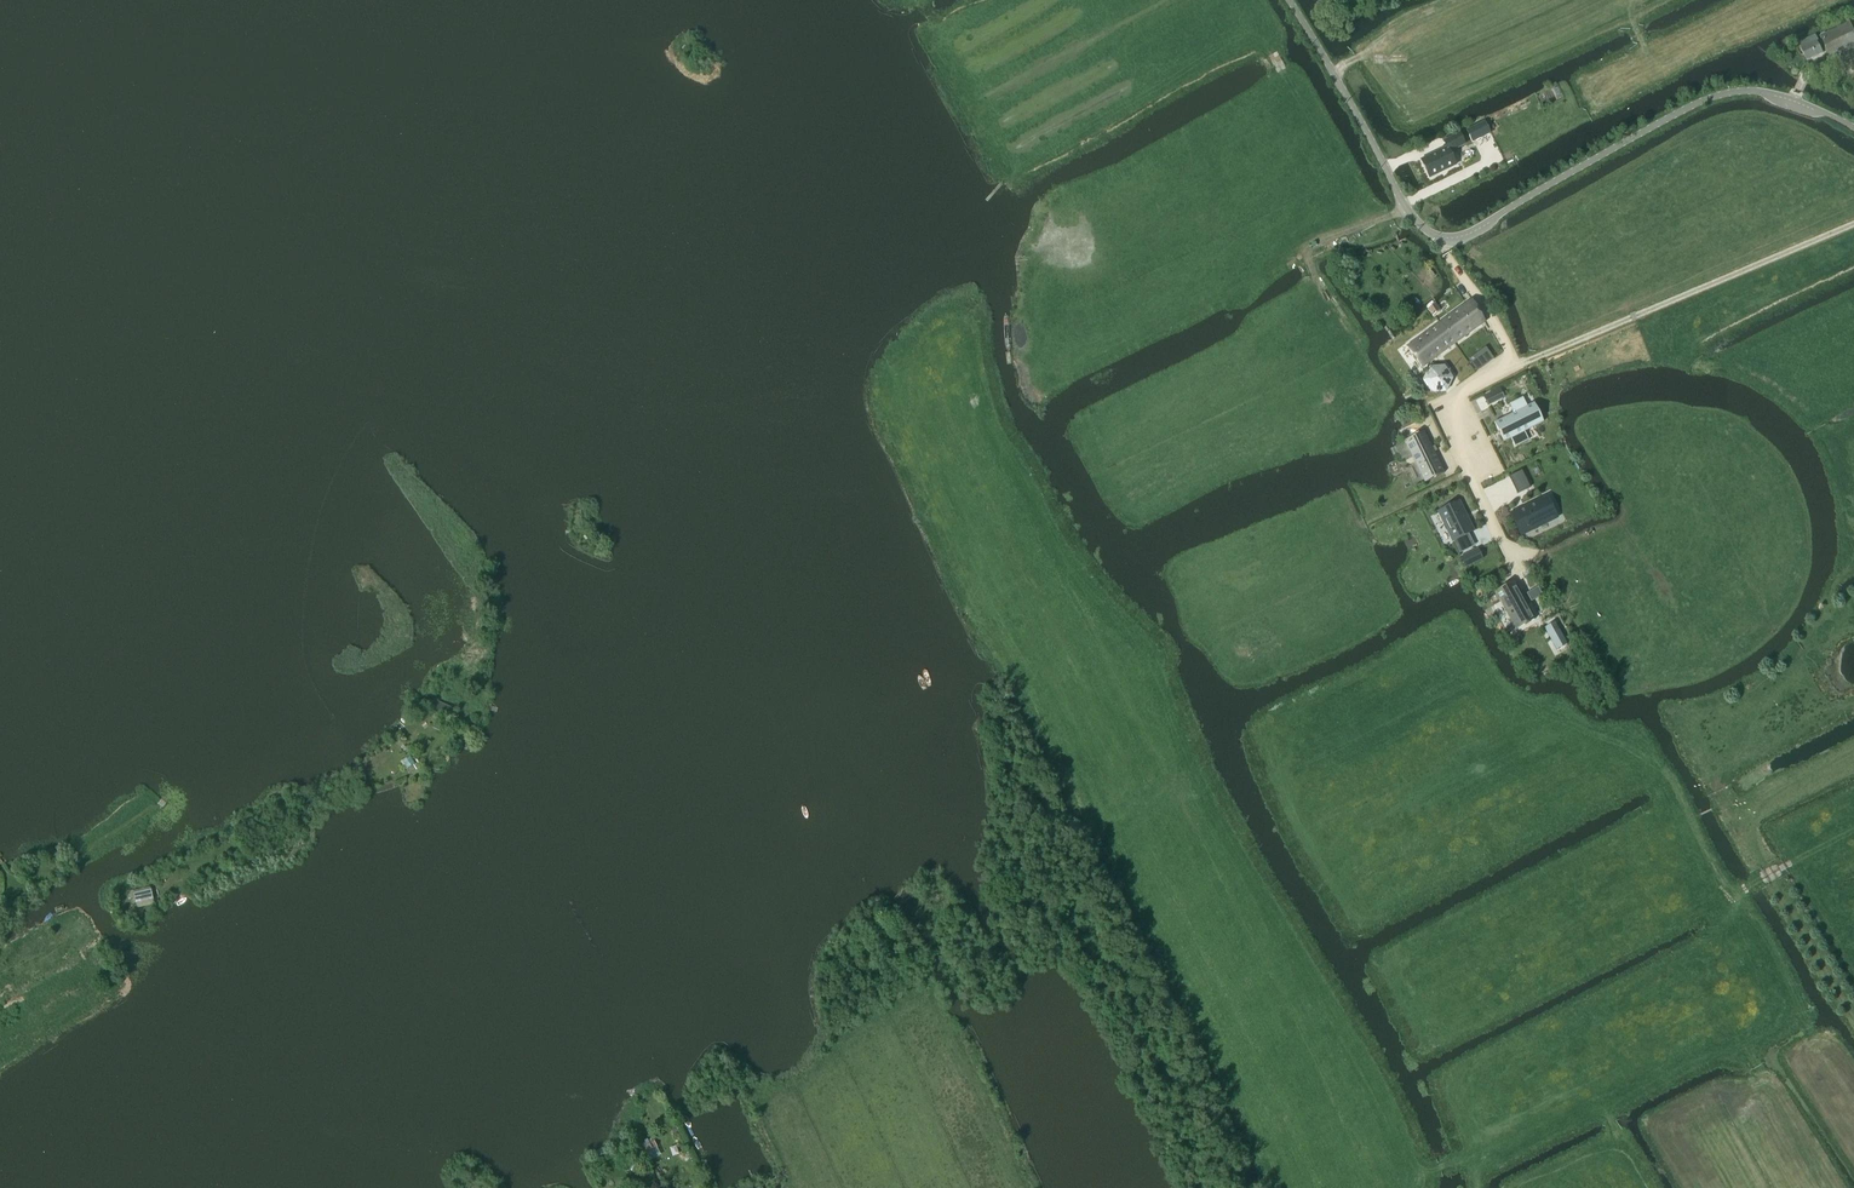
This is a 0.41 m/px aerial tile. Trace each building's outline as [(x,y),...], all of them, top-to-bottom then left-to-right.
[(1851,23),(1818,38),(1817,35),(1798,43),(1807,61),(1828,51),(1831,58),(1853,48),(1853,29),(1851,23)] [(1466,130),(1472,143),(1491,134),(1485,121),(1466,130)] [(1421,160),(1430,178),(1456,165),(1449,152),(1465,144),(1460,133),(1443,141),(1446,148),(1421,160)] [(1422,367),(1485,322),(1472,300),(1407,346),(1422,367)] [(1435,302),(1426,310),(1434,319),(1443,311),(1435,302)] [(1500,389),(1484,397),(1488,405),(1504,397),(1500,389)] [(1510,439),(1515,447),(1529,440),(1524,432),(1543,422),(1534,403),(1527,406),(1523,397),(1509,404),(1514,413),(1494,422),(1504,442),(1510,439)] [(1444,473),(1425,435),(1419,438),(1419,437),(1416,438),(1417,439),(1412,441),(1406,445),(1425,483),(1444,473)] [(1509,477),(1517,494),(1530,488),(1521,471),(1509,477)] [(1511,514),(1521,535),(1557,517),(1547,497),(1511,514)] [(1439,511),(1453,540),(1473,531),(1459,502),(1439,511)] [(1460,558),(1464,567),(1482,558),(1478,550),(1460,558)] [(1502,599),(1516,625),(1524,621),(1524,622),(1528,621),(1527,619),(1532,616),(1533,618),(1534,617),(1514,579),(1495,589),(1500,600),(1502,599)] [(1538,587),(1526,593),(1531,602),(1542,595),(1538,587)] [(1545,628),(1544,628),(1556,650),(1557,650),(1557,649),(1566,644),(1567,644),(1555,622),(1555,623),(1545,628)] [(456,709),(437,701),(433,711),(451,719),(456,709)] [(405,770),(414,764),(410,756),(400,762),(405,770)] [(151,890),(135,894),(137,906),(154,902),(151,890)] [(127,902),(126,916),(133,917),(134,903),(127,902)] [(652,1137),(641,1143),(646,1152),(657,1146),(652,1137)]
